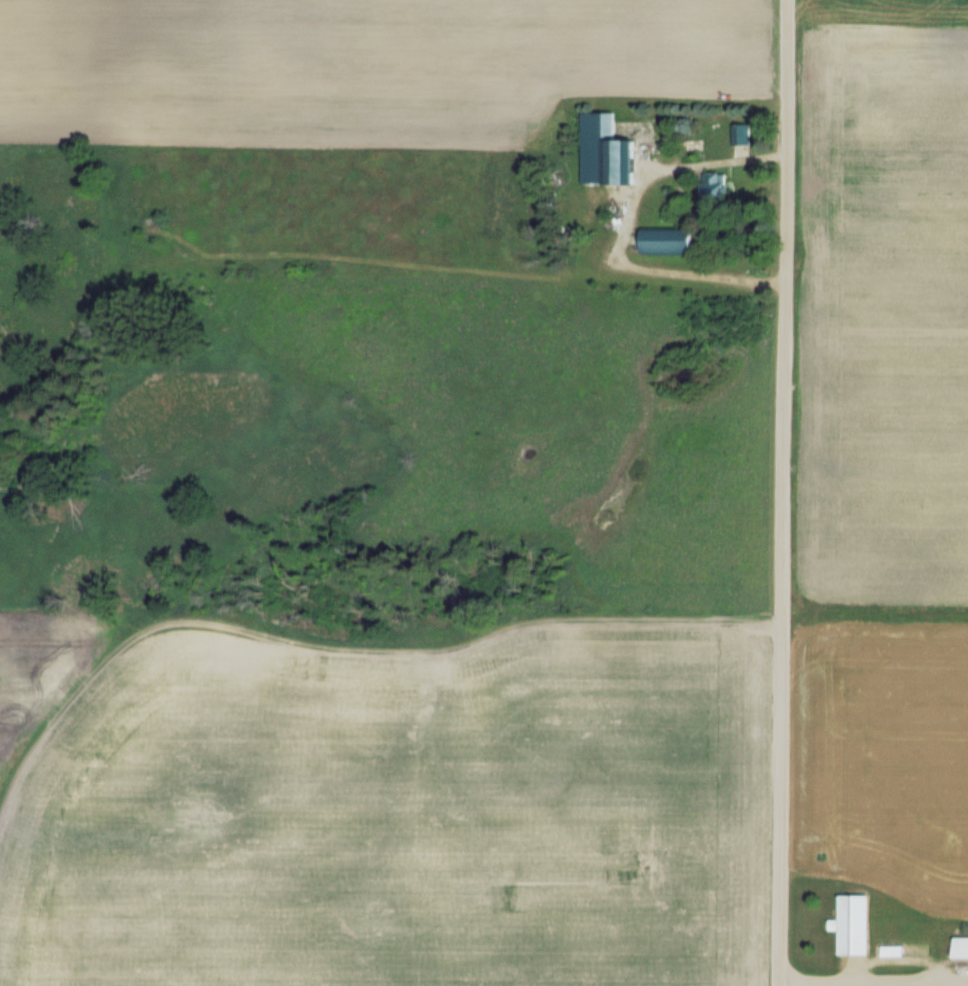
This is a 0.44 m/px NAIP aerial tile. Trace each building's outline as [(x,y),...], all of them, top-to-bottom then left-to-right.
[(581,184),(634,184),(634,140),(615,139),(615,111),(582,111),(581,184)] [(733,124),(733,144),(750,144),(750,124),(733,124)] [(703,206),(726,206),(726,172),(703,172),(703,206)] [(693,255),(693,227),(642,227),(642,255),(693,255)] [(870,894),(839,894),(839,920),(830,920),(830,929),(839,929),(839,954),(870,954),(870,894)] [(956,936),(956,956),(967,956),(967,936),(956,936)]
